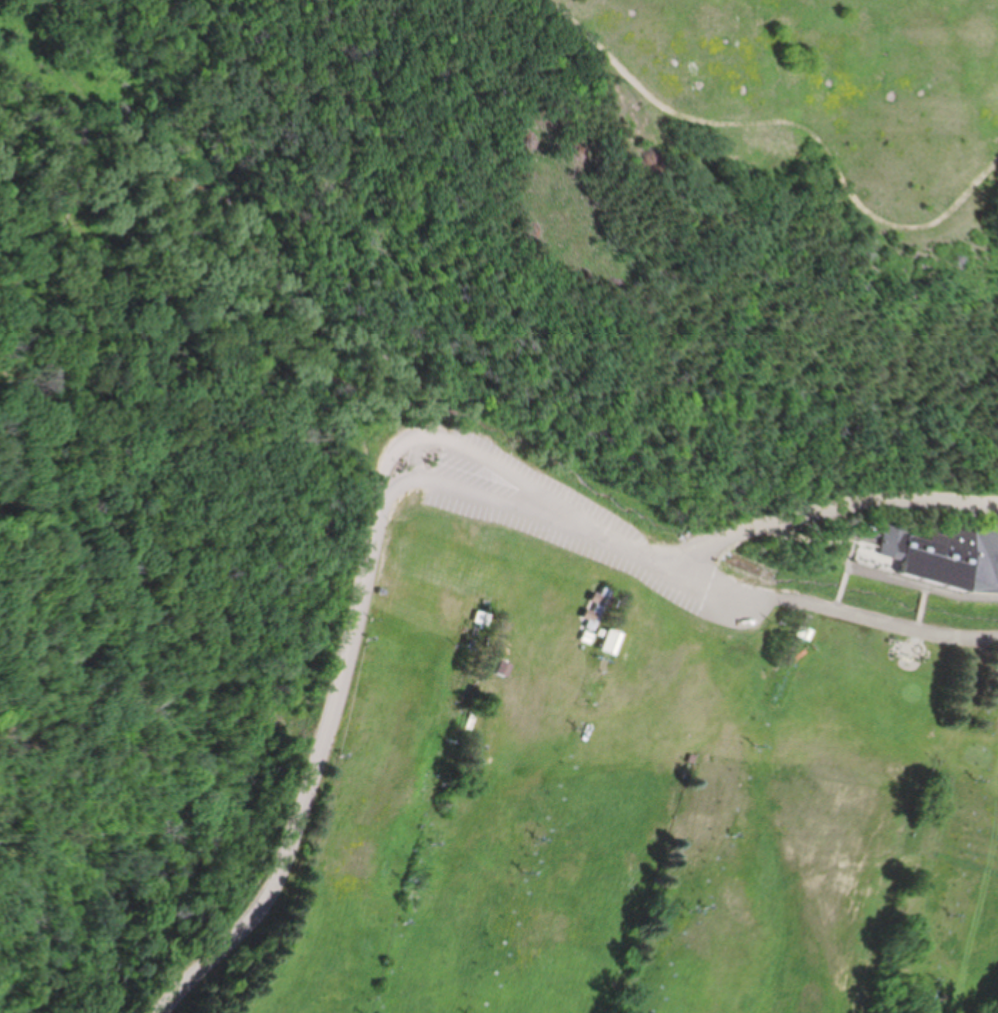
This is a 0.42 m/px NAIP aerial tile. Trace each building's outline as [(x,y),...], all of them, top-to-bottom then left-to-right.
[(945,523),(944,533),(927,531),(927,534),(881,529),(878,557),(892,559),(891,571),(939,576),(938,587),(997,593),(997,529),(945,523)] [(596,651),(610,656),(619,635),(605,629),(596,651)]
